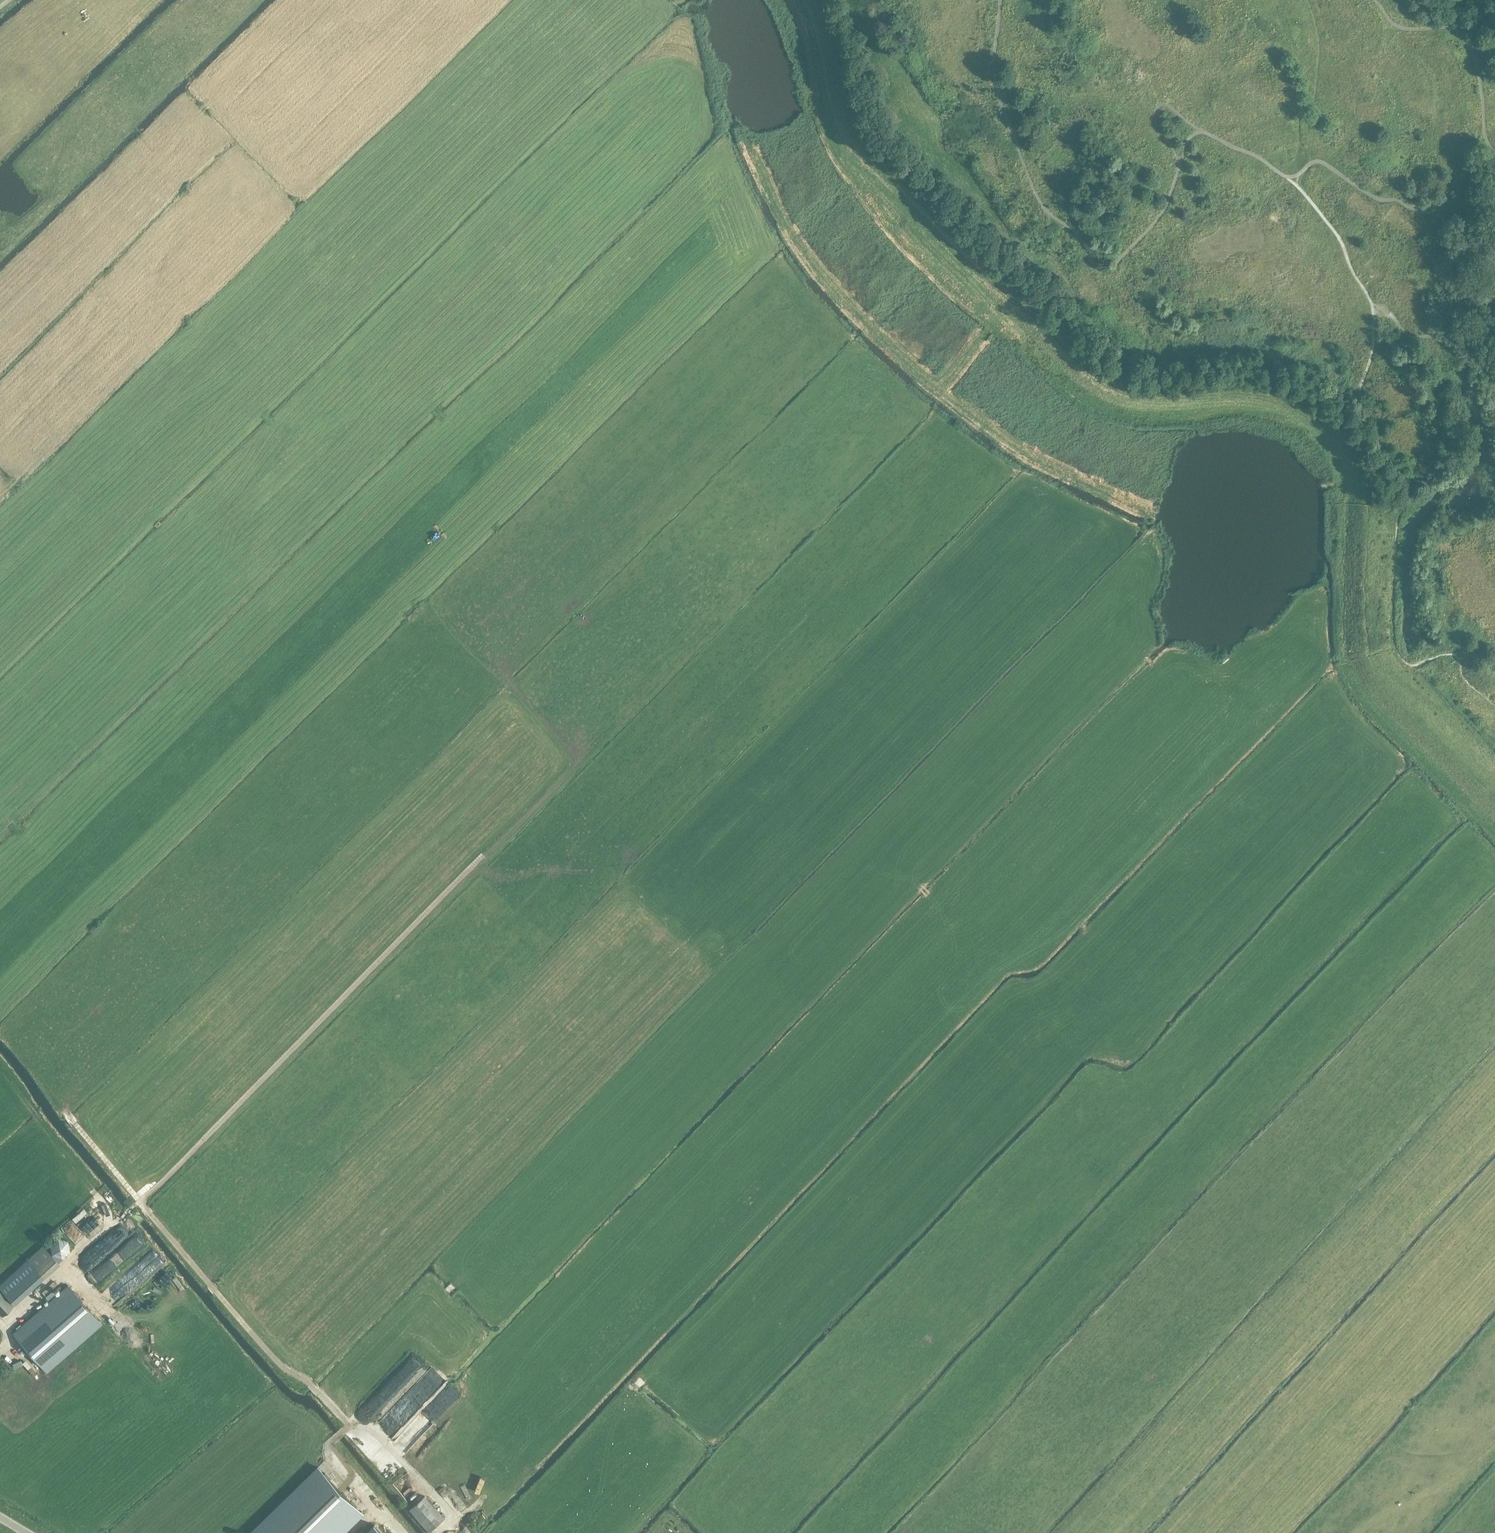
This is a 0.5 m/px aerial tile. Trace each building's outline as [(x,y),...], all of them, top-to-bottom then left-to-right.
[(95,1214),(98,1210),(92,1205),(88,1209),(95,1214)] [(87,1214),(83,1209),(72,1219),(76,1224),(87,1214)] [(0,1283),(0,1288),(13,1304),(59,1262),(43,1245),(0,1283)] [(153,1266),(147,1271),(152,1276),(157,1271),(153,1266)] [(47,1369),(100,1319),(65,1282),(11,1332),(47,1369)] [(0,1315),(12,1304),(0,1292),(0,1314),(0,1315)] [(129,1327),(140,1325),(138,1308),(127,1310),(129,1327)] [(32,1383),(36,1381),(28,1366),(24,1368),(32,1383)] [(318,1465),(248,1532),(343,1532),(365,1513),(318,1465)] [(428,1531),(443,1519),(424,1496),(409,1509),(428,1531)] [(375,1524),(366,1532),(384,1532),(375,1524)]
